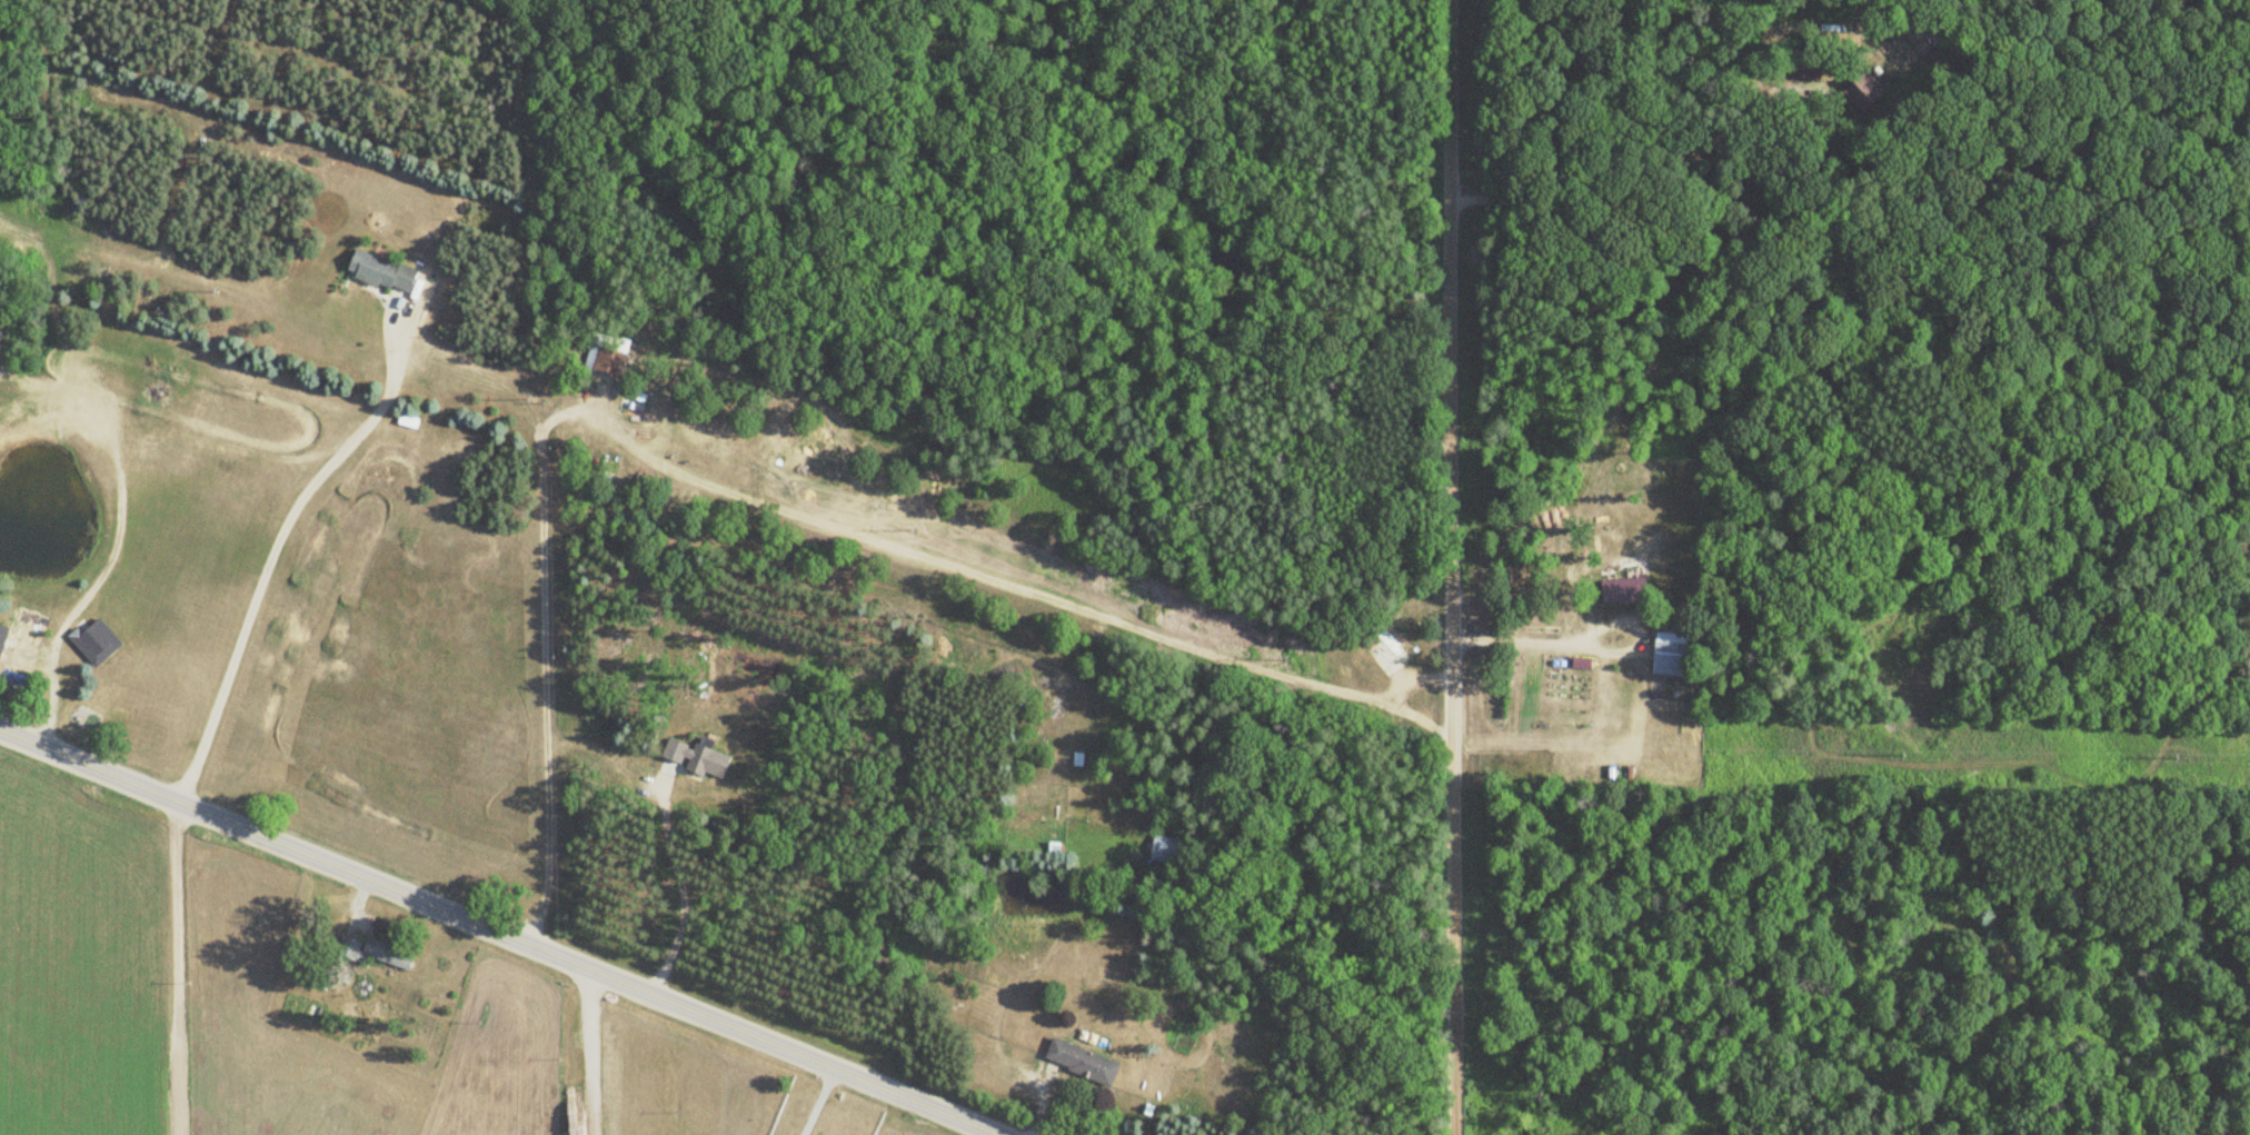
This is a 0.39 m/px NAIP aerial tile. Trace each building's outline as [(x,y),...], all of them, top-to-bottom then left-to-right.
[(409,296),(418,271),(356,249),(347,274),(409,296)] [(629,339),(592,331),(584,369),(621,377),(629,339)] [(416,429),(419,419),(400,413),(398,423),(416,429)] [(1643,579),(1602,579),(1602,601),(1643,601),(1643,579)] [(122,644),(99,618),(82,633),(77,627),(67,636),(95,668),(122,644)] [(1403,649),(1378,622),(1369,629),(1395,657),(1403,649)] [(0,623),(0,656),(10,626),(0,623)] [(1686,642),(1654,642),(1654,665),(1686,665),(1686,642)] [(731,755),(669,735),(662,755),(688,763),(686,768),(723,779),(731,755)] [(1174,865),(1179,840),(1153,834),(1148,860),(1174,865)] [(414,960),(370,936),(362,950),(406,975),(414,960)] [(1045,1062),(1112,1086),(1121,1062),(1053,1039),(1045,1062)]
